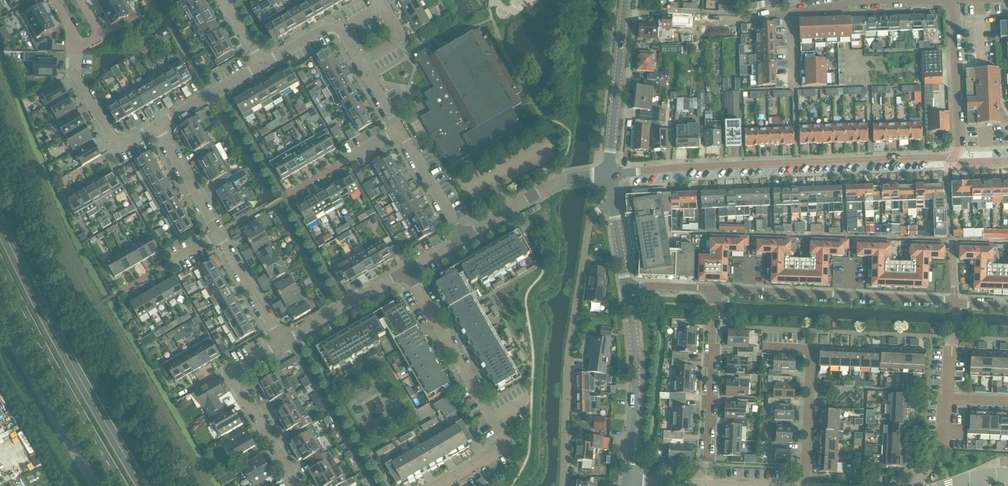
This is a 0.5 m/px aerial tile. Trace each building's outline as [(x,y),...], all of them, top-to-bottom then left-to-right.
[(11,3),(10,4),(13,10),(24,3),(22,0),(9,0),(11,3)] [(97,3),(104,14),(126,2),(125,0),(103,0),(97,3)] [(212,9),(201,0),(192,0),(181,6),(185,12),(188,10),(193,19),(212,9)] [(307,2),(316,16),(325,11),(319,0),(306,0),(307,2)] [(325,11),(334,5),(331,0),(319,0),(325,11)] [(402,8),(417,0),(397,0),(402,8)] [(417,0),(402,8),(406,16),(402,18),(405,22),(423,11),(417,0)] [(126,2),(104,14),(111,26),(122,19),(125,24),(137,18),(133,12),(132,13),(131,10),(126,2)] [(307,2),(298,7),(306,22),(316,16),(307,2)] [(26,7),(15,13),(18,19),(20,18),(26,30),(48,17),(41,5),(30,12),(26,7)] [(298,7),(288,13),(297,27),(306,22),(298,7)] [(199,36),(216,26),(214,22),(212,9),(193,19),(199,29),(196,31),(199,36)] [(286,9),(277,14),(288,33),(297,27),(288,13),(286,9)] [(423,11),(405,22),(406,24),(410,22),(415,31),(418,29),(424,26),(430,23),(423,11)] [(270,25),(265,28),(272,40),(277,37),(278,39),(288,33),(277,14),(267,20),(270,25)] [(863,19),(864,19),(863,14),(850,14),(850,18),(850,19),(851,36),(851,43),(859,42),(861,40),(861,36),(864,36),(863,19)] [(934,15),(922,16),(922,30),(923,42),(923,49),(930,48),(930,43),(930,41),(928,42),(927,30),(934,29),(934,15)] [(693,30),(694,17),(661,16),(661,23),(651,23),(651,20),(646,20),(646,23),(639,22),(638,38),(657,39),(658,29),(693,30)] [(910,16),(899,17),(899,31),(911,31),(910,16)] [(922,16),(910,16),(911,31),(922,30),(922,16)] [(48,17),(26,30),(32,39),(33,40),(31,41),(35,47),(38,53),(52,53),(53,40),(46,40),(43,35),(54,28),(48,17)] [(899,17),(886,18),(887,32),(899,31),(899,17)] [(826,44),(839,43),(838,18),(826,19),(826,44)] [(851,36),(850,19),(850,18),(838,18),(839,43),(851,43),(851,36)] [(865,33),(875,32),(875,18),(868,18),(864,19),(863,19),(864,36),(865,36),(865,33)] [(886,18),(875,18),(875,32),(887,32),(886,18)] [(814,44),(815,44),(814,19),(798,20),(800,60),(815,60),(815,54),(814,44)] [(826,44),(826,19),(814,19),(815,44),(826,44)] [(773,23),(754,24),(755,35),(774,34),(773,28),(775,27),(779,26),(779,20),(773,20),(773,23)] [(1000,23),(1000,38),(1007,38),(1007,23),(1000,23)] [(211,49),(229,39),(219,31),(216,26),(199,36),(202,42),(205,40),(211,49)] [(483,38),(478,29),(471,33),(470,34),(436,54),(431,46),(423,51),(414,56),(415,56),(416,58),(419,63),(433,89),(424,94),(427,100),(429,103),(433,110),(420,118),(429,135),(431,138),(444,160),(446,158),(448,157),(451,156),(455,164),(469,156),(472,154),(477,163),(526,134),(512,109),(521,104),(516,95),(519,94),(510,77),(486,36),(483,38)] [(774,34),(755,35),(755,45),(776,44),(776,47),(780,47),(780,41),(775,41),(774,40),(774,34)] [(229,39),(211,49),(217,59),(214,61),(217,66),(234,56),(231,51),(230,39),(229,39)] [(146,44),(141,47),(144,52),(149,50),(146,44)] [(776,44),(755,45),(755,55),(774,54),(774,48),(776,47),(776,44)] [(313,57),(309,59),(315,69),(316,68),(334,58),(328,48),(313,57)] [(940,92),(940,84),(942,84),(941,52),(923,53),(924,85),(931,85),(933,85),(933,92),(940,92)] [(56,77),(56,61),(46,60),(46,53),(24,53),(24,62),(34,62),(33,76),(56,77)] [(638,53),(637,70),(648,71),(648,80),(656,81),(657,71),(653,71),(653,64),(655,64),(656,56),(654,55),(638,53)] [(774,54),(755,55),(756,65),(776,64),(776,67),(781,67),(781,61),(776,61),(775,60),(774,54)] [(200,57),(194,60),(197,66),(203,62),(200,57)] [(334,58),(316,68),(316,69),(316,71),(318,74),(319,74),(321,78),(339,67),(334,58)] [(180,59),(170,65),(182,85),(191,79),(182,64),(180,59)] [(825,73),(825,60),(815,60),(800,60),(800,73),(825,73)] [(776,64),(756,65),(756,75),(775,75),(775,69),(776,67),(776,64)] [(170,65),(161,71),(172,90),(182,85),(170,65)] [(321,78),(320,78),(326,88),(345,77),(339,67),(321,78)] [(290,68),(280,74),(289,88),(298,83),(294,75),(291,70),(290,68)] [(976,125),(991,124),(1000,124),(998,69),(966,70),(967,125),(976,124),(976,125)] [(161,71),(151,76),(163,96),(172,90),(161,71)] [(801,87),(826,86),(825,73),(800,73),(801,87)] [(280,74),(271,79),(279,94),(289,88),(280,74)] [(775,75),(756,75),(757,86),(775,85),(775,88),(782,88),(781,82),(777,82),(775,81),(775,75)] [(151,76),(142,81),(154,101),(163,96),(151,76)] [(345,77),(326,88),(331,97),(350,86),(345,77)] [(271,79),(262,84),(273,104),(282,98),(279,94),(271,79)] [(49,106),(66,95),(58,80),(40,91),(49,106)] [(634,108),(634,110),(640,110),(639,120),(652,121),(653,110),(656,81),(648,80),(643,80),(643,87),(636,86),(634,108)] [(142,81),(133,87),(144,107),(154,101),(142,81)] [(262,84),(252,90),(261,104),(263,109),(273,104),(262,84)] [(924,85),(924,100),(932,100),(932,92),(931,85),(924,85)] [(350,86),(331,97),(334,101),(333,102),(335,105),(336,105),(337,106),(341,104),(356,95),(350,86)] [(133,87),(123,92),(135,112),(144,107),(133,87)] [(252,90),(243,95),(251,110),(261,104),(252,90)] [(123,92),(114,98),(126,118),(135,112),(123,92)] [(739,121),(738,93),(724,94),(724,109),(727,108),(727,122),(724,122),(725,148),(741,147),(740,121),(739,121)] [(57,121),(75,110),(66,95),(49,106),(57,121)] [(243,95),(233,101),(241,116),(244,120),(254,114),(251,110),(243,95)] [(356,95),(341,104),(347,113),(361,105),(356,95)] [(114,98),(104,104),(107,108),(116,123),(126,118),(114,98)] [(689,110),(689,98),(677,98),(677,110),(689,110)] [(361,105),(347,113),(352,123),(367,114),(361,105)] [(64,137),(84,125),(75,110),(57,121),(56,122),(64,137)] [(663,123),(665,112),(654,111),(653,122),(654,131),(652,131),(653,150),(668,150),(667,130),(660,131),(660,123),(663,123)] [(711,112),(705,112),(705,132),(704,132),(705,148),(721,148),(720,126),(720,122),(711,123),(711,120),(712,118),(712,114),(711,112)] [(936,133),(936,132),(948,131),(948,112),(936,113),(936,115),(929,115),(929,132),(931,132),(931,133),(936,133)] [(350,130),(345,133),(349,141),(360,135),(358,132),(372,124),(367,114),(352,123),(348,125),(350,130)] [(197,117),(180,127),(183,132),(184,144),(202,133),(197,124),(200,122),(197,117)] [(631,131),(630,148),(633,148),(633,150),(648,151),(649,131),(649,128),(652,128),(653,121),(652,121),(639,120),(635,120),(635,127),(634,127),(634,132),(631,131)] [(688,121),(688,125),(688,127),(688,149),(700,149),(699,125),(695,125),(695,121),(688,121)] [(886,141),(898,140),(898,123),(885,124),(886,141)] [(898,140),(911,140),(910,123),(898,123),(898,140)] [(910,123),(911,140),(921,139),(921,123),(910,123)] [(873,141),(886,141),(885,124),(873,124),(873,141)] [(73,152),(93,140),(84,125),(64,137),(73,152)] [(845,143),(857,142),(856,125),(844,126),(845,143)] [(856,125),(857,142),(867,142),(867,125),(856,125)] [(822,144),(834,143),(833,126),(821,127),(822,144)] [(834,143),(845,143),(844,126),(833,126),(834,143)] [(676,134),(677,150),(688,149),(688,127),(676,127),(676,134)] [(800,145),(811,144),(811,127),(799,128),(800,145)] [(811,144),(822,144),(821,127),(811,127),(811,144)] [(770,146),(782,145),(781,128),(769,129),(770,146)] [(781,128),(782,145),(793,145),(793,128),(781,128)] [(326,129),(315,136),(326,155),(335,149),(327,135),(329,134),(326,129)] [(745,147),(758,146),(757,129),(745,130),(745,147)] [(758,146),(770,146),(769,129),(757,129),(758,146)] [(202,133),(184,144),(195,152),(197,157),(215,146),(212,141),(208,143),(202,133)] [(315,136),(306,141),(317,160),(326,155),(315,136)] [(93,140),(73,152),(74,152),(82,167),(100,156),(92,142),(93,141),(93,140)] [(306,141),(297,146),(308,165),(317,160),(306,141)] [(215,146),(197,157),(200,162),(202,174),(224,161),(215,146)] [(297,146),(289,151),(299,170),(308,165),(297,146)] [(289,151),(280,156),(291,175),(299,170),(289,151)] [(149,152),(134,161),(140,171),(155,162),(149,153),(149,152)] [(386,155),(371,163),(379,176),(396,166),(393,160),(391,162),(389,158),(388,159),(386,155)] [(280,156),(269,163),(272,168),(273,167),(281,181),(291,175),(280,156)] [(224,161),(202,174),(212,182),(215,187),(232,176),(224,161)] [(155,162),(140,171),(145,180),(160,172),(155,162)] [(396,166),(379,176),(384,185),(399,176),(397,173),(400,171),(396,166)] [(56,171),(50,173),(53,181),(59,178),(56,171)] [(145,180),(142,182),(147,192),(166,181),(160,172),(145,180)] [(113,173),(103,178),(115,198),(125,192),(122,187),(117,179),(114,173),(113,173)] [(350,175),(341,181),(350,195),(359,190),(350,175)] [(232,176),(215,187),(218,192),(219,204),(238,193),(232,184),(235,182),(232,176)] [(399,176),(384,185),(389,194),(407,184),(403,178),(401,179),(399,176)] [(103,178),(94,184),(106,203),(115,198),(103,178)] [(166,181),(147,192),(153,201),(171,190),(166,181)] [(341,181),(332,186),(341,201),(350,195),(341,181)] [(1001,181),(991,182),(992,204),(1002,204),(1001,181)] [(971,182),(961,183),(962,199),(962,207),(962,210),(967,210),(967,205),(972,204),(971,199),(971,182)] [(981,182),(971,182),(971,199),(972,204),(977,204),(977,210),(982,210),(981,182)] [(991,182),(981,182),(982,210),(986,209),(986,205),(992,204),(991,182)] [(932,184),(931,184),(932,200),(933,211),(943,211),(942,183),(932,184)] [(961,183),(950,183),(950,184),(951,199),(952,199),(952,207),(962,207),(962,199),(961,183)] [(94,184),(85,189),(96,209),(106,203),(94,184)] [(407,184),(389,194),(394,203),(409,194),(408,190),(410,189),(407,184)] [(923,184),(915,185),(916,201),(916,210),(919,209),(924,209),(923,184)] [(931,184),(923,184),(924,209),(929,209),(929,200),(932,200),(931,184)] [(898,185),(889,186),(890,211),(896,210),(899,210),(898,202),(899,202),(898,185)] [(907,185),(898,185),(899,202),(902,201),(902,210),(908,210),(907,185)] [(915,185),(907,185),(908,210),(912,210),(912,201),(916,201),(915,185)] [(332,186),(323,191),(334,210),(343,205),(341,201),(332,186)] [(873,186),(864,187),(865,203),(864,203),(865,212),(874,211),(873,186)] [(881,186),(873,186),(874,211),(878,211),(878,202),(882,202),(881,186)] [(889,186),(881,186),(882,202),(885,202),(885,211),(890,211),(889,186)] [(855,187),(845,188),(847,233),(857,232),(856,212),(855,187)] [(864,187),(855,187),(856,212),(861,211),(861,203),(864,203),(865,203),(864,187)] [(631,196),(625,196),(626,216),(632,253),(633,263),(636,277),(650,278),(650,279),(670,280),(671,278),(679,279),(679,280),(686,280),(686,279),(693,279),(694,254),(692,236),(692,232),(677,232),(672,232),(670,194),(665,194),(665,188),(631,190),(631,196)] [(824,188),(816,189),(817,213),(821,213),(821,204),(825,204),(824,188)] [(833,188),(824,188),(825,204),(828,204),(829,212),(834,212),(833,188)] [(841,188),(833,188),(834,212),(842,211),(841,188)] [(85,189),(75,194),(87,214),(96,209),(85,189)] [(799,189),(790,190),(791,205),(791,214),(795,214),(800,214),(799,189)] [(807,189),(799,189),(800,214),(808,214),(807,189)] [(816,189),(807,189),(808,214),(817,213),(816,189)] [(171,190),(153,201),(158,210),(162,208),(177,199),(171,190)] [(769,190),(760,191),(761,215),(766,215),(766,206),(769,206),(769,190)] [(774,215),(783,215),(782,190),(773,190),(774,215)] [(787,206),(791,205),(790,190),(782,190),(783,215),(787,214),(787,206)] [(323,191),(314,196),(325,215),(334,210),(323,191)] [(743,191),(734,192),(735,207),(735,216),(739,216),(744,216),(743,191)] [(752,191),(743,191),(744,216),(749,216),(749,207),(752,207),(752,191)] [(760,191),(752,191),(752,207),(756,207),(756,215),(761,215),(760,191)] [(718,192),(709,193),(710,230),(715,231),(715,208),(718,208),(718,192)] [(726,192),(718,192),(718,208),(718,217),(727,216),(726,192)] [(734,192),(726,192),(727,216),(732,216),(735,216),(735,207),(734,192)] [(238,193),(219,204),(230,213),(232,217),(241,212),(250,207),(247,201),(243,203),(238,193)] [(687,193),(679,194),(680,210),(683,210),(683,218),(688,218),(687,193)] [(696,193),(687,193),(688,218),(693,218),(692,209),(697,209),(696,193)] [(709,193),(700,193),(701,209),(705,209),(705,230),(710,230),(709,193)] [(75,194),(66,200),(74,215),(77,220),(87,214),(75,194)] [(409,194),(394,203),(399,211),(417,201),(414,196),(411,197),(409,194)] [(679,194),(670,194),(671,219),(677,218),(676,210),(680,210),(679,194)] [(314,196),(305,201),(316,221),(325,215),(314,196)] [(177,199),(162,208),(167,217),(182,209),(177,199)] [(305,201),(296,206),(305,221),(303,222),(306,227),(316,221),(305,201)] [(417,201),(399,211),(404,220),(420,211),(418,208),(420,207),(417,201)] [(252,211),(250,207),(241,212),(243,217),(252,211)] [(182,209),(167,217),(173,227),(188,218),(182,209)] [(372,209),(361,215),(364,219),(374,213),(372,209)] [(420,211),(404,220),(409,229),(427,219),(424,213),(422,215),(420,211)] [(943,211),(933,211),(933,224),(946,224),(946,211),(943,211)] [(376,216),(370,220),(373,225),(379,222),(376,216)] [(188,218),(173,227),(179,236),(193,228),(188,218)] [(278,218),(273,220),(276,227),(281,224),(278,218)] [(427,219),(409,229),(417,242),(431,233),(429,230),(430,229),(428,226),(430,224),(427,219)] [(257,220),(241,229),(247,241),(248,243),(265,233),(257,220)] [(352,221),(343,226),(346,230),(355,224),(352,221)] [(946,224),(933,224),(934,236),(934,237),(946,237),(946,224)] [(343,226),(335,231),(337,235),(346,230),(343,226)] [(972,229),(963,229),(963,230),(963,237),(973,237),(972,229)] [(982,229),(972,229),(973,237),(983,237),(982,229)] [(992,230),(983,230),(983,239),(992,240),(992,230)] [(1003,231),(992,230),(992,240),(1003,240),(1003,231)] [(516,264),(531,255),(517,231),(502,240),(491,247),(460,265),(459,265),(464,273),(458,277),(453,268),(440,276),(440,277),(441,276),(443,280),(435,285),(448,307),(455,319),(456,320),(468,342),(475,353),(482,365),(488,376),(497,391),(521,378),(518,373),(515,374),(509,364),(496,341),(483,319),(476,307),(475,306),(470,296),(461,281),(467,277),(468,280),(471,284),(478,280),(479,280),(481,284),(493,277),(516,264)] [(265,233),(248,243),(249,244),(256,255),(272,246),(265,233)] [(322,238),(315,242),(318,248),(325,244),(324,242),(328,240),(326,236),(322,238)] [(748,246),(748,237),(710,236),(710,250),(705,250),(705,257),(699,256),(698,281),(726,282),(727,253),(743,253),(743,246),(748,246)] [(151,237),(143,241),(151,256),(159,251),(154,243),(151,237)] [(805,260),(794,259),(794,252),(790,252),(790,238),(752,237),(752,246),(756,246),(756,254),(772,254),(771,284),(827,285),(828,256),(843,256),(844,249),(848,249),(848,240),(810,239),(810,253),(805,253),(805,260)] [(382,240),(373,246),(382,261),(385,259),(387,262),(392,258),(390,253),(395,250),(391,243),(385,246),(382,240)] [(906,263),(894,262),(895,255),(890,255),(891,241),(852,240),(852,249),(857,250),(857,257),(872,257),(872,271),(868,271),(868,280),(871,280),(871,287),(927,288),(928,259),(943,259),(944,243),(911,242),(910,256),(906,256),(906,263)] [(143,241),(133,247),(142,261),(151,256),(143,241)] [(993,245),(960,244),(959,260),(970,260),(970,266),(974,266),(974,275),(971,275),(970,283),(974,283),(974,290),(1007,291),(1007,266),(997,266),(997,259),(992,259),(993,245)] [(272,246),(256,255),(262,267),(263,268),(280,259),(272,246)] [(373,246),(364,251),(375,269),(380,265),(379,263),(382,261),(373,246)] [(133,247),(125,252),(133,266),(142,261),(133,247)] [(364,251),(355,256),(364,271),(368,270),(369,272),(375,269),(364,251)] [(125,252),(116,257),(125,271),(133,266),(125,252)] [(355,256),(347,261),(357,279),(362,276),(361,273),(364,271),(355,256)] [(116,257),(106,263),(114,277),(125,271),(116,257)] [(203,278),(217,270),(212,260),(209,262),(208,259),(196,265),(198,268),(197,269),(203,278)] [(280,259),(263,268),(264,270),(271,281),(287,272),(280,259)] [(347,261),(332,270),(341,284),(346,281),(346,282),(350,280),(351,282),(357,279),(347,261)] [(602,303),(605,280),(602,279),(603,268),(591,267),(586,301),(602,303)] [(203,279),(200,281),(205,289),(223,279),(217,270),(203,278),(203,279)] [(287,272),(271,281),(278,293),(277,293),(278,294),(295,285),(287,272)] [(166,282),(175,297),(183,292),(174,278),(166,282)] [(223,279),(205,289),(210,298),(228,287),(223,279)] [(166,302),(175,297),(166,282),(157,287),(166,302)] [(295,285),(278,294),(279,296),(286,307),(302,298),(295,285)] [(156,307),(166,302),(157,287),(148,293),(156,307)] [(228,287),(210,298),(215,307),(218,305),(233,296),(228,287)] [(148,312),(156,307),(148,293),(140,298),(148,312)] [(233,296),(218,305),(223,314),(238,305),(233,296)] [(137,318),(148,312),(140,298),(129,304),(137,318)] [(302,298),(286,307),(293,319),(292,319),(294,321),(295,320),(310,311),(302,298)] [(428,402),(451,388),(436,362),(403,304),(396,308),(395,309),(392,305),(393,304),(379,312),(384,320),(378,323),(374,315),(315,349),(329,372),(379,343),(377,339),(385,334),(381,327),(387,324),(428,395),(425,396),(428,402)] [(223,314),(220,315),(225,324),(243,314),(238,305),(223,314)] [(243,314),(225,324),(230,333),(233,331),(248,323),(243,314)] [(676,340),(696,341),(696,328),(684,328),(684,320),(671,320),(671,328),(677,328),(676,340)] [(233,331),(230,333),(235,342),(253,332),(248,323),(233,331)] [(610,337),(611,329),(600,328),(599,336),(610,337)] [(729,330),(728,347),(740,347),(740,353),(753,354),(753,347),(747,347),(748,331),(729,330)] [(209,337),(200,343),(211,361),(220,356),(209,337)] [(604,374),(609,342),(591,340),(589,356),(591,356),(589,372),(595,373),(599,374),(604,374)] [(695,353),(696,341),(676,340),(676,352),(672,352),(671,359),(682,360),(682,352),(695,353)] [(200,343),(191,348),(202,366),(211,361),(200,343)] [(191,348),(182,353),(193,372),(202,366),(191,348)] [(880,369),(880,372),(891,373),(892,349),(881,348),(881,351),(880,369)] [(819,349),(819,367),(829,367),(830,349),(819,349)] [(830,349),(829,367),(839,367),(840,349),(830,349)] [(840,349),(839,367),(849,368),(850,350),(840,349)] [(892,349),(891,373),(902,373),(903,349),(892,349)] [(903,349),(902,373),(913,374),(914,350),(903,349)] [(850,350),(849,368),(854,370),(854,368),(860,368),(860,350),(850,350)] [(860,350),(860,368),(870,369),(871,351),(860,350)] [(914,350),(913,374),(924,374),(924,369),(924,367),(924,357),(925,354),(925,350),(914,350)] [(871,351),(870,369),(880,369),(881,351),(871,351)] [(971,352),(970,376),(981,377),(982,353),(971,352)] [(182,353),(173,358),(184,377),(193,372),(182,353)] [(727,359),(727,375),(741,376),(747,376),(747,362),(756,362),(756,354),(753,354),(740,353),(739,360),(727,359)] [(982,353),(981,377),(991,377),(993,353),(982,353)] [(993,353),(991,377),(1002,378),(1003,354),(993,353)] [(767,354),(767,361),(773,361),(773,370),(769,370),(769,376),(773,376),(781,377),(781,371),(795,372),(796,355),(767,354)] [(173,358),(159,366),(165,375),(169,372),(175,382),(184,377),(173,358)] [(684,360),(682,360),(671,359),(671,366),(677,366),(676,381),(694,381),(695,367),(684,366),(684,360)] [(260,382),(258,383),(259,385),(264,393),(286,380),(281,371),(285,369),(283,364),(265,374),(267,378),(260,382)] [(588,374),(574,374),(575,391),(589,391),(589,392),(594,392),(594,380),(589,380),(589,375),(588,374)] [(726,380),(726,397),(740,397),(748,397),(748,383),(757,383),(757,376),(747,376),(741,376),(741,381),(726,380)] [(773,376),(772,384),(774,384),(773,399),(790,400),(793,400),(794,384),(784,383),(785,377),(781,377),(773,376)] [(849,382),(849,387),(859,387),(859,382),(860,378),(849,377),(849,382)] [(222,407),(217,399),(224,394),(215,379),(193,392),(202,407),(204,406),(209,415),(222,407)] [(286,380),(264,393),(268,401),(269,403),(271,402),(276,399),(279,403),(295,394),(286,380)] [(694,395),(694,381),(676,381),(675,394),(669,393),(669,400),(680,400),(682,400),(682,394),(694,395)] [(589,391),(575,391),(575,402),(589,402),(592,403),(600,403),(600,397),(589,397),(589,392),(589,391)] [(277,411),(275,412),(276,414),(280,422),(303,409),(295,394),(279,403),(282,408),(277,411)] [(891,395),(890,405),(908,406),(909,395),(891,395)] [(456,412),(447,397),(433,405),(437,412),(441,410),(445,418),(456,412)] [(725,403),(725,419),(733,419),(744,420),(745,405),(755,405),(755,397),(748,397),(740,397),(740,404),(725,403)] [(767,399),(767,405),(775,406),(774,421),(790,422),(792,422),(793,412),(791,412),(791,405),(790,405),(790,400),(773,399),(767,399)] [(680,408),(680,400),(669,400),(668,408),(672,408),(671,420),(692,421),(693,409),(680,408)] [(589,402),(575,402),(575,413),(594,413),(594,409),(600,409),(600,403),(592,403),(589,402)] [(890,405),(890,415),(908,416),(908,406),(890,405)] [(227,415),(224,409),(206,420),(210,426),(214,423),(216,427),(215,428),(221,437),(242,425),(237,415),(234,417),(232,412),(227,415)] [(303,409),(280,422),(285,430),(286,432),(288,431),(293,428),(296,432),(312,423),(303,409)] [(821,410),(821,421),(838,422),(839,411),(821,410)] [(967,430),(967,435),(979,435),(980,413),(970,413),(969,430),(967,430)] [(980,413),(979,435),(989,436),(990,413),(980,413)] [(990,413),(989,436),(1000,436),(1001,414),(990,413)] [(1000,436),(1007,436),(1007,414),(1001,414),(1000,436)] [(887,425),(887,426),(908,426),(908,416),(890,415),(889,425),(887,425)] [(594,417),(594,430),(606,430),(606,418),(594,417)] [(724,425),(724,440),(740,441),(745,441),(745,428),(746,420),(744,420),(733,419),(733,425),(724,425)] [(448,430),(460,452),(469,447),(467,443),(472,440),(461,420),(455,424),(456,426),(448,430)] [(692,433),(692,421),(671,420),(671,432),(662,431),(662,439),(678,440),(679,432),(692,433)] [(772,421),(772,428),(776,428),(775,443),(789,443),(791,443),(792,427),(790,427),(790,422),(774,421),(772,421)] [(821,421),(820,431),(838,432),(844,432),(844,422),(838,422),(821,421)] [(428,422),(421,426),(423,431),(430,427),(428,422)] [(293,443),(289,445),(294,453),(317,439),(320,438),(312,423),(296,432),(299,437),(294,440),(292,441),(293,443)] [(887,426),(887,436),(905,436),(905,427),(908,427),(908,426),(887,426)] [(248,436),(245,430),(227,440),(232,449),(230,450),(234,457),(236,456),(237,457),(255,447),(249,436),(248,436)] [(460,452),(448,430),(436,437),(449,459),(460,452)] [(820,431),(820,441),(837,442),(838,432),(820,431)] [(406,435),(398,439),(401,443),(408,439),(406,435)] [(576,443),(575,460),(592,461),(593,447),(601,447),(601,437),(586,436),(585,444),(576,443)] [(883,436),(883,446),(905,447),(905,436),(887,436),(883,436)] [(438,465),(449,459),(436,437),(425,443),(438,465)] [(317,439),(294,453),(298,461),(302,459),(303,461),(305,460),(310,457),(313,461),(326,454),(317,439)] [(683,440),(678,440),(662,439),(661,450),(669,451),(668,453),(669,454),(668,460),(690,461),(691,447),(683,447),(683,440)] [(724,440),(723,456),(731,457),(730,463),(744,463),(744,457),(744,455),(740,455),(740,441),(724,440)] [(820,441),(819,452),(837,453),(837,442),(820,441)] [(427,471),(438,465),(425,443),(414,450),(427,471)] [(771,443),(771,451),(774,451),(774,465),(790,465),(791,450),(789,449),(789,443),(775,443),(771,443)] [(375,453),(378,457),(389,450),(387,446),(375,453)] [(883,446),(882,456),(904,457),(905,447),(883,446)] [(416,478),(427,471),(414,450),(410,452),(403,456),(416,478)] [(311,469),(308,470),(310,472),(314,480),(337,467),(328,452),(326,454),(313,461),(316,466),(311,469)] [(819,452),(819,462),(837,462),(837,453),(819,452)] [(852,461),(852,463),(861,463),(861,460),(861,453),(855,453),(855,461),(852,461)] [(864,455),(864,466),(869,466),(869,459),(872,459),(872,456),(864,455)] [(403,485),(416,478),(403,456),(392,463),(391,461),(384,465),(396,484),(401,481),(403,485)] [(882,469),(886,469),(886,467),(904,467),(904,457),(882,456),(882,469)] [(259,463),(256,459),(238,469),(244,479),(248,476),(253,485),(272,475),(263,461),(259,463)] [(819,462),(818,472),(836,473),(837,462),(819,462)] [(852,463),(852,467),(854,467),(854,476),(860,476),(860,467),(861,463),(852,463)] [(314,480),(318,485),(326,485),(327,485),(337,485),(345,481),(337,467),(314,480)] [(232,470),(223,475),(226,481),(235,476),(232,470)]
